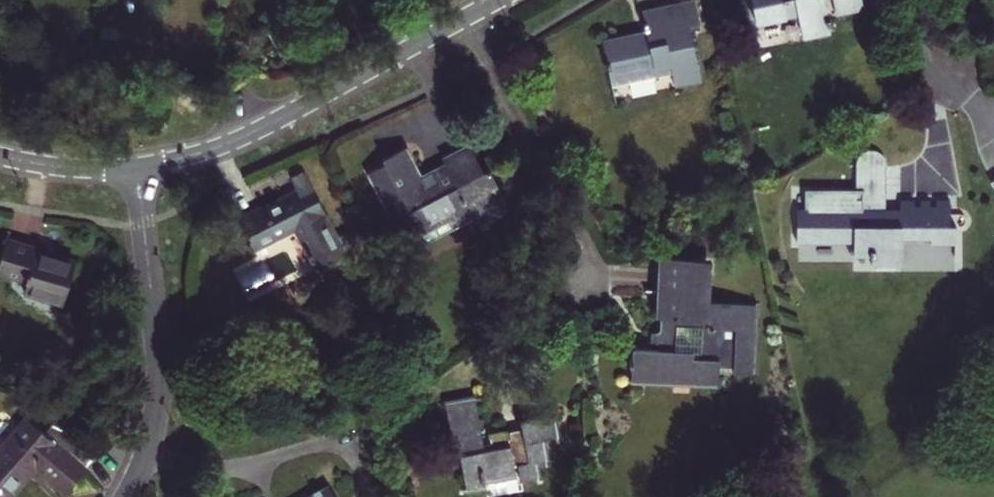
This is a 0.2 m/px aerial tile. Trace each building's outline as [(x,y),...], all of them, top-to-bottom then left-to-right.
[(602,40),(610,85),(673,73),(675,86),(701,80),(689,25),(700,23),(695,0),(689,0),(643,9),(647,30),(602,40)] [(775,22),(799,18),(804,40),(832,33),(830,18),(865,10),(863,0),(763,0),(764,3),(771,2),(775,22)] [(478,227),(509,210),(488,169),(484,171),(469,142),(441,157),(444,163),(429,171),(434,181),(427,185),(422,175),(406,147),(383,159),(385,164),(366,175),(399,234),(416,225),(422,236),(447,223),(451,230),(474,218),(478,227)] [(873,265),(903,266),(904,241),(932,241),(933,244),(954,245),(954,259),(958,259),(959,227),(962,227),(965,224),(965,218),(963,215),(953,213),(953,200),(939,200),(939,194),(936,192),(933,192),(932,195),(931,200),(923,199),(923,193),(920,190),(916,191),(914,195),(914,199),(901,200),(901,208),(901,214),(886,214),(886,208),(887,157),(886,154),(882,151),(877,149),(870,148),(865,150),(862,153),(859,161),(859,187),(806,187),(806,206),(798,206),(797,240),(855,243),(855,255),(873,256),(873,265)] [(429,171),(422,175),(427,185),(434,181),(429,171)] [(241,222),(255,251),(278,240),(277,236),(298,225),(311,249),(306,252),(314,268),(345,253),(324,213),(327,211),(312,180),(296,188),(298,193),(241,222)] [(76,263),(41,252),(42,247),(7,236),(0,258),(0,272),(30,283),(27,292),(63,304),(76,263)] [(706,262),(663,260),(660,334),(659,343),(659,350),(633,349),(631,378),(719,382),(720,367),(733,367),(733,374),(750,375),(752,329),(758,329),(759,305),(705,303),(706,262)] [(561,436),(557,415),(521,422),(522,428),(524,437),(513,439),(509,440),(507,432),(491,435),(493,444),(486,445),(476,396),(445,402),(454,450),(459,450),(467,493),(487,490),(486,483),(520,477),(521,480),(542,476),(539,461),(550,459),(547,440),(561,436)] [(28,414),(0,446),(0,496),(2,496),(6,492),(10,496),(35,468),(64,494),(87,469),(83,466),(96,450),(78,434),(48,434),(44,431),(46,429),(28,414)] [(511,430),(513,439),(524,437),(522,428),(511,430)] [(329,484),(305,496),(336,496),(329,484)]
